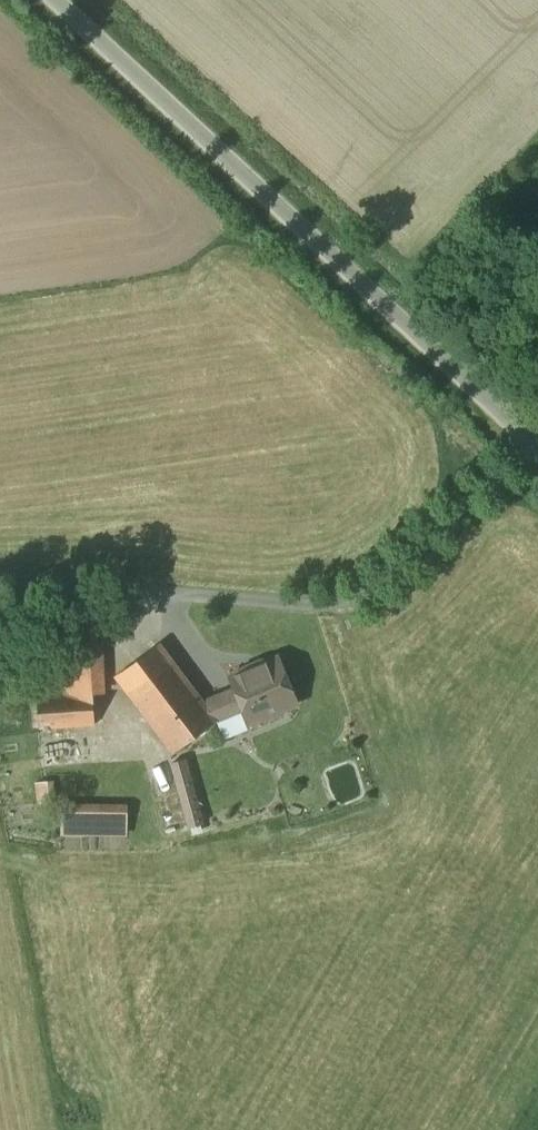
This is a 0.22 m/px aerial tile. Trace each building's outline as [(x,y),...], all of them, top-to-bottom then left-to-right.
[(38,698),(40,729),(95,726),(88,616),(62,618),(66,696),(38,698)] [(203,703),(160,644),(116,676),(174,753),(217,721),(203,703)] [(250,723),(261,718),(265,722),(275,717),(276,712),(297,703),(278,658),(231,678),(236,689),(245,709),(250,723)] [(236,689),(203,703),(217,721),(245,709),(236,689)] [(217,721),(224,737),(251,725),(250,723),(245,709),(217,721)] [(190,758),(173,763),(191,829),(208,824),(190,758)] [(37,783),(39,804),(55,802),(53,781),(37,783)] [(127,813),(62,811),(62,832),(127,833),(127,813)]
